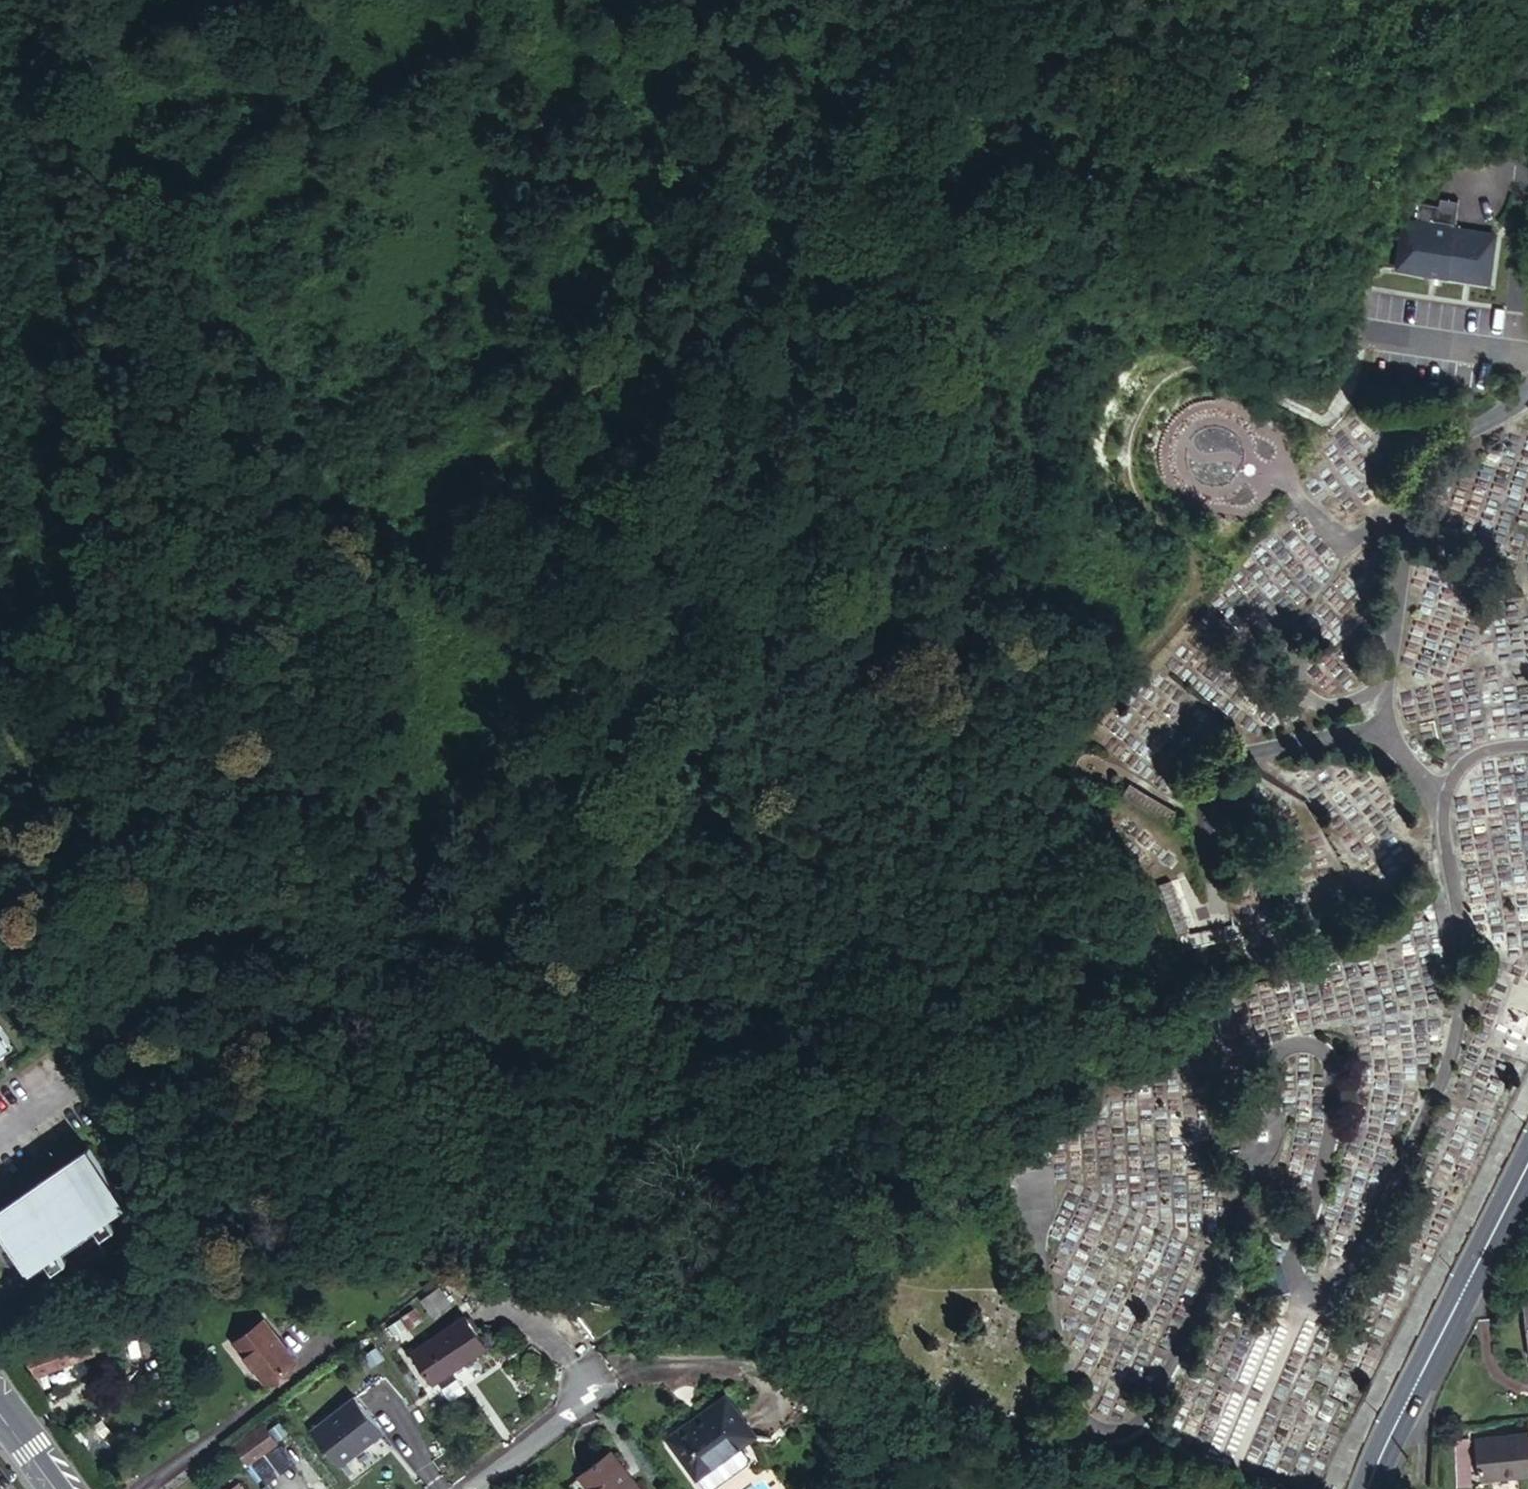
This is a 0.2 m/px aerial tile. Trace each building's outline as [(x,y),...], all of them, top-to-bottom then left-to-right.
[(1444,197),(1443,207),(1461,210),(1462,201),(1444,197)] [(1461,210),(1443,207),(1421,204),(1418,223),(1406,221),(1399,268),(1429,272),(1445,275),(1493,282),(1500,234),(1457,229),(1461,210)] [(1445,275),(1429,272),(1428,282),(1444,284),(1445,275)] [(128,1194),(88,1140),(0,1204),(0,1227),(28,1266),(47,1253),(56,1265),(69,1256),(60,1243),(96,1217),(105,1230),(118,1221),(109,1208),(128,1194)] [(442,1282),(425,1296),(436,1311),(455,1297),(442,1282)] [(159,1291),(153,1293),(155,1303),(161,1301),(159,1291)] [(155,1303),(153,1293),(136,1297),(139,1307),(155,1303)] [(1526,1347),(1527,1347),(1527,1299),(1520,1300),(1526,1347)] [(161,1301),(155,1303),(159,1320),(165,1319),(161,1301)] [(39,1369),(106,1349),(103,1337),(97,1311),(59,1320),(64,1341),(34,1350),(39,1369)] [(470,1311),(420,1349),(444,1379),(493,1340),(470,1311)] [(268,1313),(237,1338),(271,1379),(301,1354),(268,1313)] [(343,1463),(387,1427),(358,1392),(314,1428),(343,1463)] [(725,1401),(702,1419),(706,1424),(671,1450),(699,1485),(700,1484),(704,1488),(724,1488),(749,1469),(749,1463),(741,1453),(756,1441),(725,1401)] [(268,1421),(240,1442),(253,1458),(280,1436),(268,1421)] [(1484,1479),(1527,1472),(1527,1434),(1477,1443),(1484,1479)] [(1467,1441),(1458,1442),(1461,1484),(1469,1484),(1467,1441)] [(250,1466),(266,1484),(291,1461),(275,1444),(250,1466)] [(581,1485),(584,1488),(632,1488),(611,1462),(581,1485)] [(242,1478),(228,1488),(251,1488),(242,1478)]
